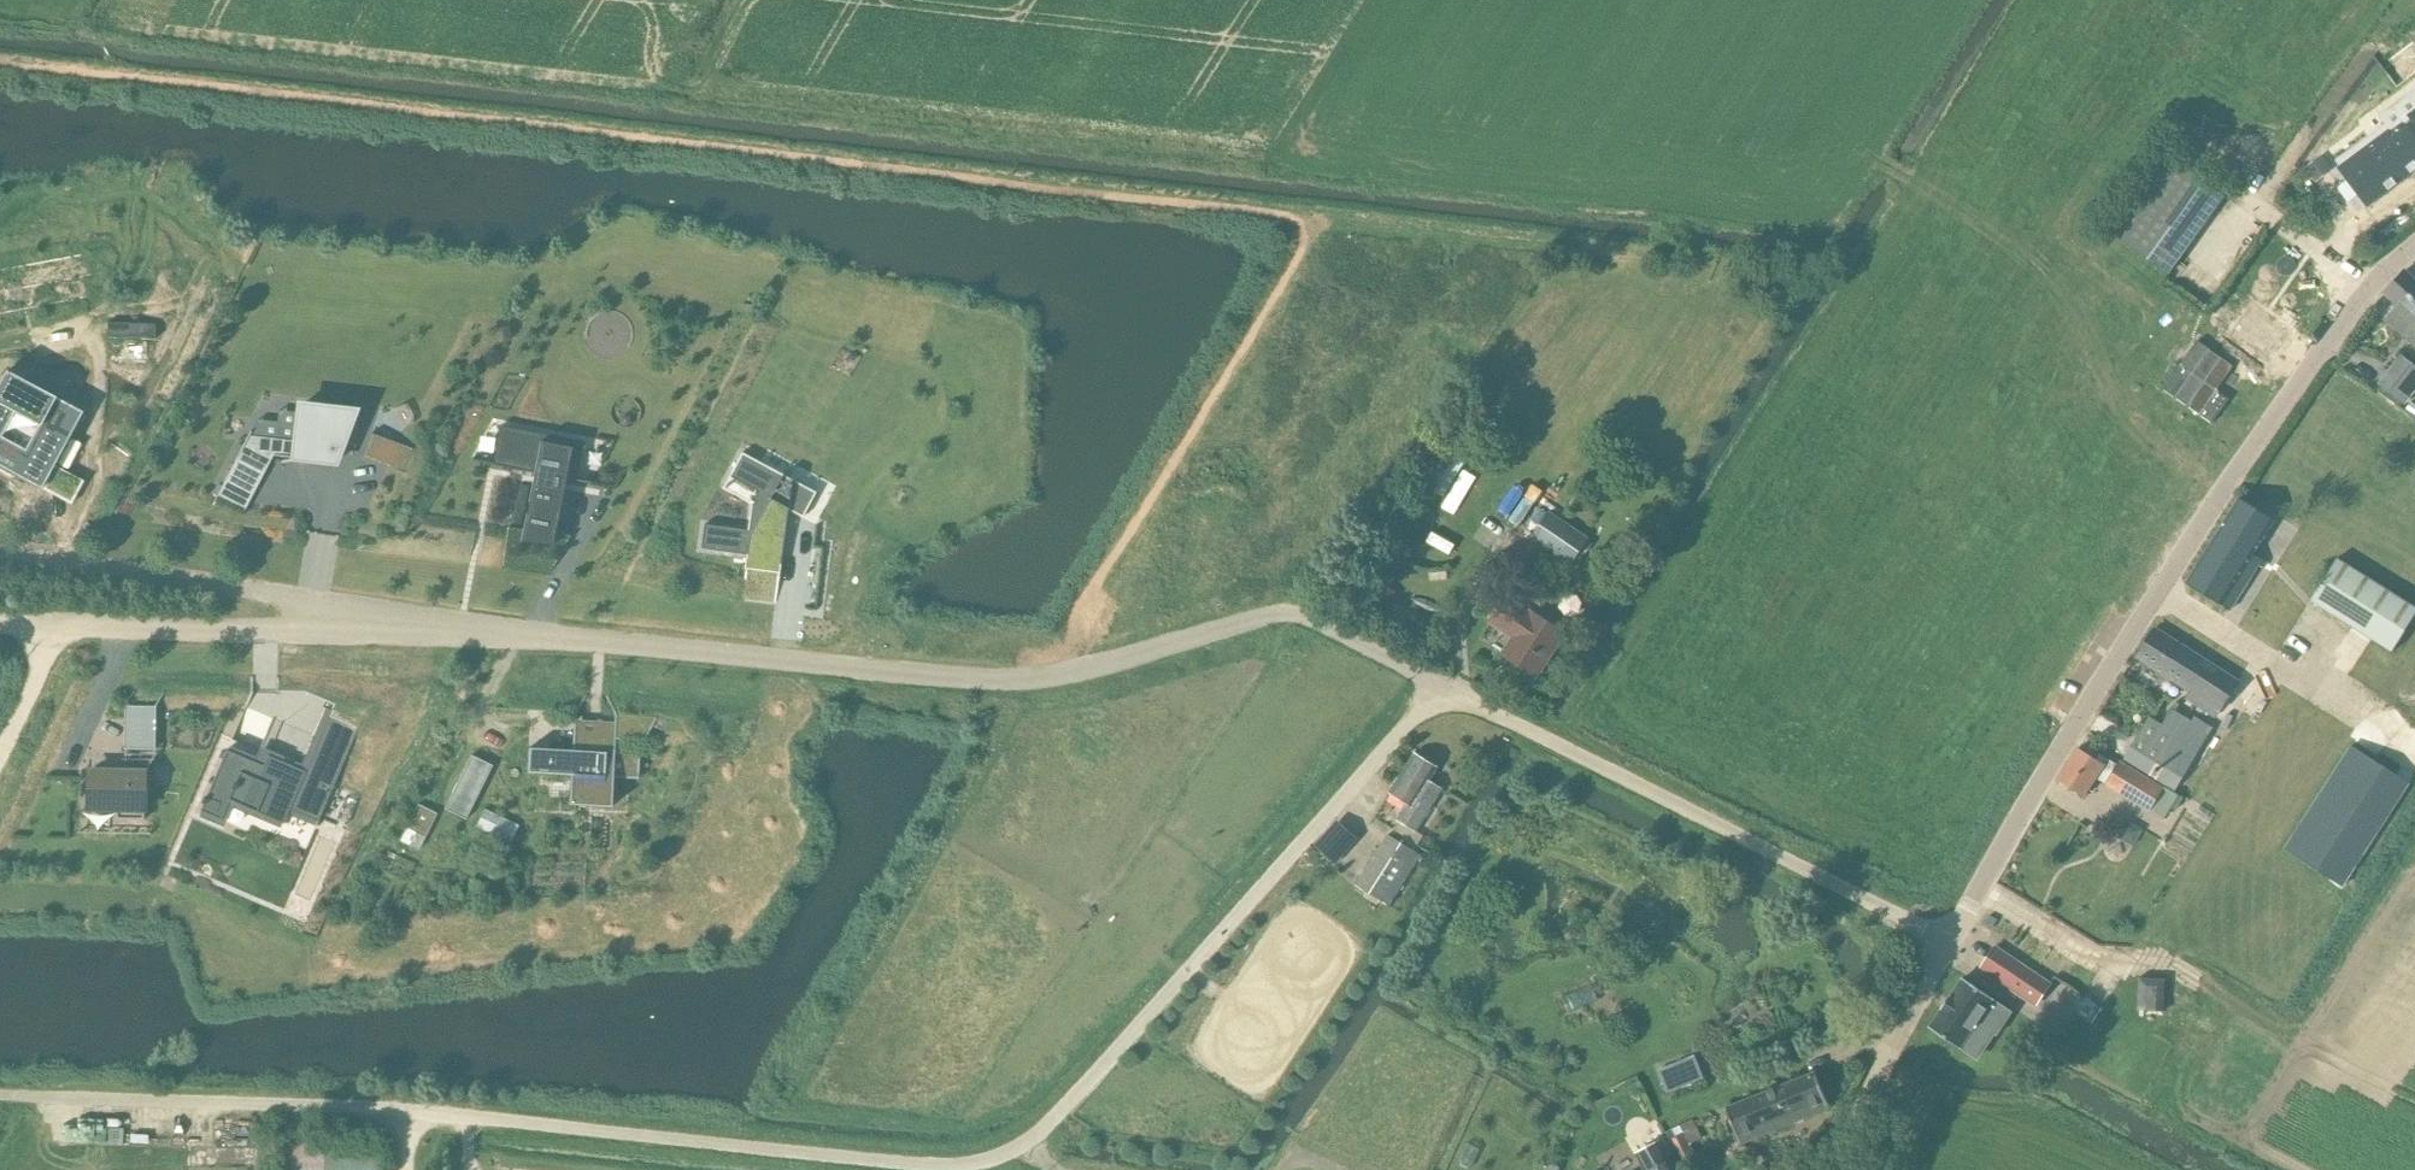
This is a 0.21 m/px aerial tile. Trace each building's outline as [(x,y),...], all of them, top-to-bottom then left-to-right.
[(2414,170),(2414,115),(2397,129),(2391,122),(2336,163),(2368,206),(2414,170)] [(2169,275),(2225,197),(2166,154),(2108,231),(2169,275)] [(2414,323),(2414,281),(2404,271),(2385,293),(2398,305),(2386,319),(2404,336),(2414,323)] [(107,323),(107,338),(119,338),(119,336),(148,337),(148,339),(155,339),(156,324),(107,323)] [(2205,349),(2173,398),(2222,430),(2254,382),(2205,349)] [(2414,394),(2414,367),(2401,356),(2379,385),(2407,405),(2414,394)] [(0,391),(0,463),(47,485),(80,414),(42,399),(4,383),(0,391)] [(2406,410),(2414,415),(2414,405),(2411,402),(2406,410)] [(248,436),(218,495),(245,510),(275,455),(334,462),(353,412),(296,406),(295,413),(291,440),(248,436)] [(500,428),(493,465),(534,473),(520,542),(553,545),(566,479),(574,481),(582,443),(500,428)] [(413,449),(371,434),(363,457),(405,473),(413,449)] [(746,554),(745,569),(779,573),(787,509),(802,518),(816,492),(742,452),(728,476),(756,491),(754,504),(750,503),(747,530),(704,525),(701,548),(746,554)] [(2274,521),(2239,499),(2187,583),(2230,610),(2262,559),(2254,554),(2274,521)] [(1550,512),(1535,536),(1533,539),(1572,566),(1577,558),(1582,561),(1593,545),(1588,541),(1590,539),(1550,512)] [(1541,602),(1561,572),(1536,556),(1516,585),(1541,602)] [(2310,602),(2269,575),(2242,618),(2327,671),(2354,629),(2394,654),(2414,619),(2414,607),(2337,559),(2310,602)] [(2292,576),(2306,584),(2314,570),(2301,562),(2292,576)] [(1529,617),(1505,601),(1491,622),(1522,641),(1510,659),(1536,676),(1565,632),(1533,612),(1529,617)] [(2187,700),(2207,713),(2215,718),(2238,683),(2175,642),(2155,629),(2137,657),(2192,693),(2187,700)] [(2126,757),(2178,791),(2211,736),(2225,744),(2253,700),(2235,689),(2211,727),(2197,717),(2193,722),(2173,709),(2162,727),(2150,720),(2126,757)] [(549,749),(547,774),(571,775),(569,805),(611,808),(613,778),(620,778),(638,779),(640,755),(622,754),(623,740),(645,741),(657,718),(617,716),(608,695),(606,696),(615,715),(614,722),(614,736),(576,734),(576,720),(577,713),(587,695),(586,694),(575,712),(573,751),(549,749)] [(155,706),(125,706),(124,750),(155,751),(155,706)] [(230,745),(200,816),(221,826),(229,803),(312,837),(365,726),(330,711),(300,773),(230,745)] [(2119,726),(2113,735),(2126,742),(2131,733),(2119,726)] [(2285,849),(2344,890),(2410,784),(2352,746),(2285,849)] [(2095,778),(2150,813),(2164,791),(2121,762),(2119,766),(2100,754),(2097,759),(2079,747),(2057,781),(2083,798),(2095,778)] [(1408,803),(1398,820),(1417,831),(1442,789),(1429,781),(1437,767),(1414,753),(1390,792),(1408,803)] [(472,756),(445,809),(466,819),(492,766),(472,756)] [(88,771),(87,808),(116,808),(116,819),(144,819),(144,808),(144,772),(88,771)] [(418,805),(407,828),(425,836),(437,814),(418,805)] [(2201,806),(2196,813),(2206,820),(2211,812),(2201,806)] [(1357,885),(1390,905),(1421,855),(1388,835),(1357,885)] [(1980,967),(2023,996),(2024,995),(2036,1003),(2050,983),(2037,974),(2036,976),(1993,947),(1980,967)] [(2139,1009),(2165,1008),(2164,976),(2138,977),(2139,1009)] [(1941,1009),(1928,1028),(1960,1050),(1961,1048),(1979,1022),(1990,1029),(1997,1034),(2012,1013),(1994,1000),(1995,998),(1963,977),(1953,992),(1952,992),(1940,1009),(1941,1009)] [(1593,986),(1566,997),(1572,1010),(1598,999),(1593,986)] [(1695,1055),(1657,1070),(1666,1094),(1705,1079),(1695,1055)] [(1740,1144),(1783,1127),(1801,1119),(1797,1111),(1827,1099),(1815,1074),(1727,1109),(1740,1144)] [(1669,1142),(1683,1169),(1686,1169),(1701,1162),(1692,1145),(1703,1139),(1697,1128),(1669,1142)] [(1660,1145),(1637,1158),(1644,1169),(1674,1169),(1660,1145)] [(1560,1167),(1546,1162),(1543,1169),(1559,1169),(1560,1167)]
